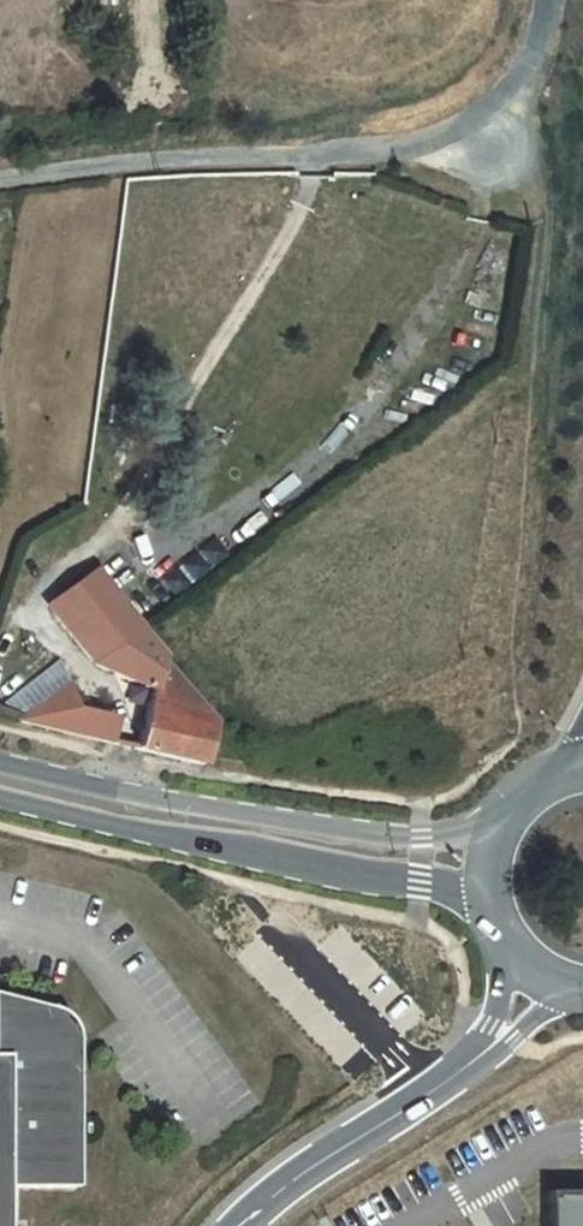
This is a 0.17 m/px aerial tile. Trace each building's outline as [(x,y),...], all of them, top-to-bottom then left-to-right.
[(213,723),(142,633),(98,664),(153,688),(137,750),(203,767),(205,759),(213,723)] [(62,666),(42,681),(54,696),(68,686),(74,681),(62,666)] [(76,709),(68,686),(54,696),(19,721),(105,742),(112,718),(76,709)] [(48,1008),(0,997),(0,1225),(4,1225),(4,1189),(74,1188),(74,1041),(74,1036),(74,1031),(72,1027),(70,1023),(67,1019),(64,1015),(60,1013),(56,1011),(51,1009),(48,1008)] [(548,1200),(548,1225),(582,1225),(582,1199),(548,1200)]
